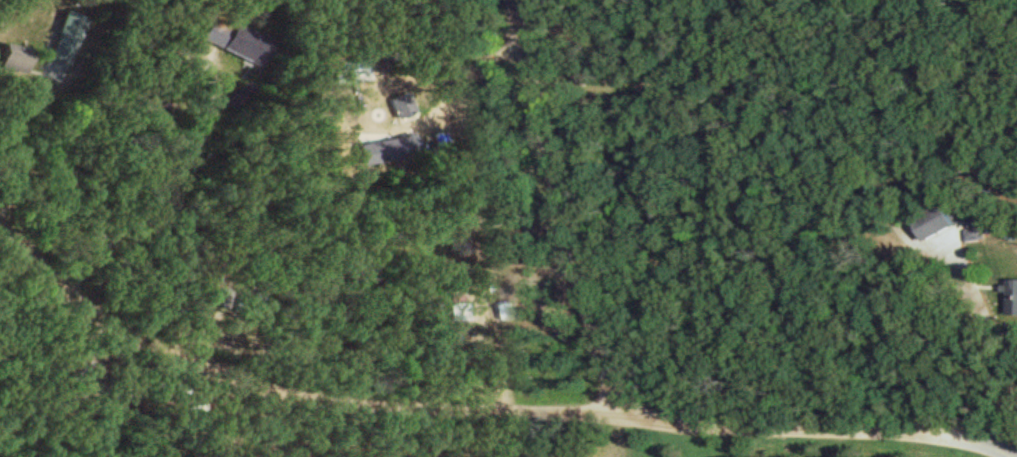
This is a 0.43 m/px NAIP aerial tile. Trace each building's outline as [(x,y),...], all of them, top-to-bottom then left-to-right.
[(86,14),(64,8),(50,61),(72,67),(86,14)] [(202,36),(215,43),(224,25),(211,18),(202,36)] [(222,47),(261,64),(272,39),(233,22),(222,47)] [(3,67),(30,70),(33,44),(6,41),(3,67)] [(420,149),(415,132),(399,137),(404,153),(420,149)] [(918,216),(928,239),(962,224),(952,201),(918,216)] [(517,314),(512,299),(496,304),(501,319),(517,314)]
